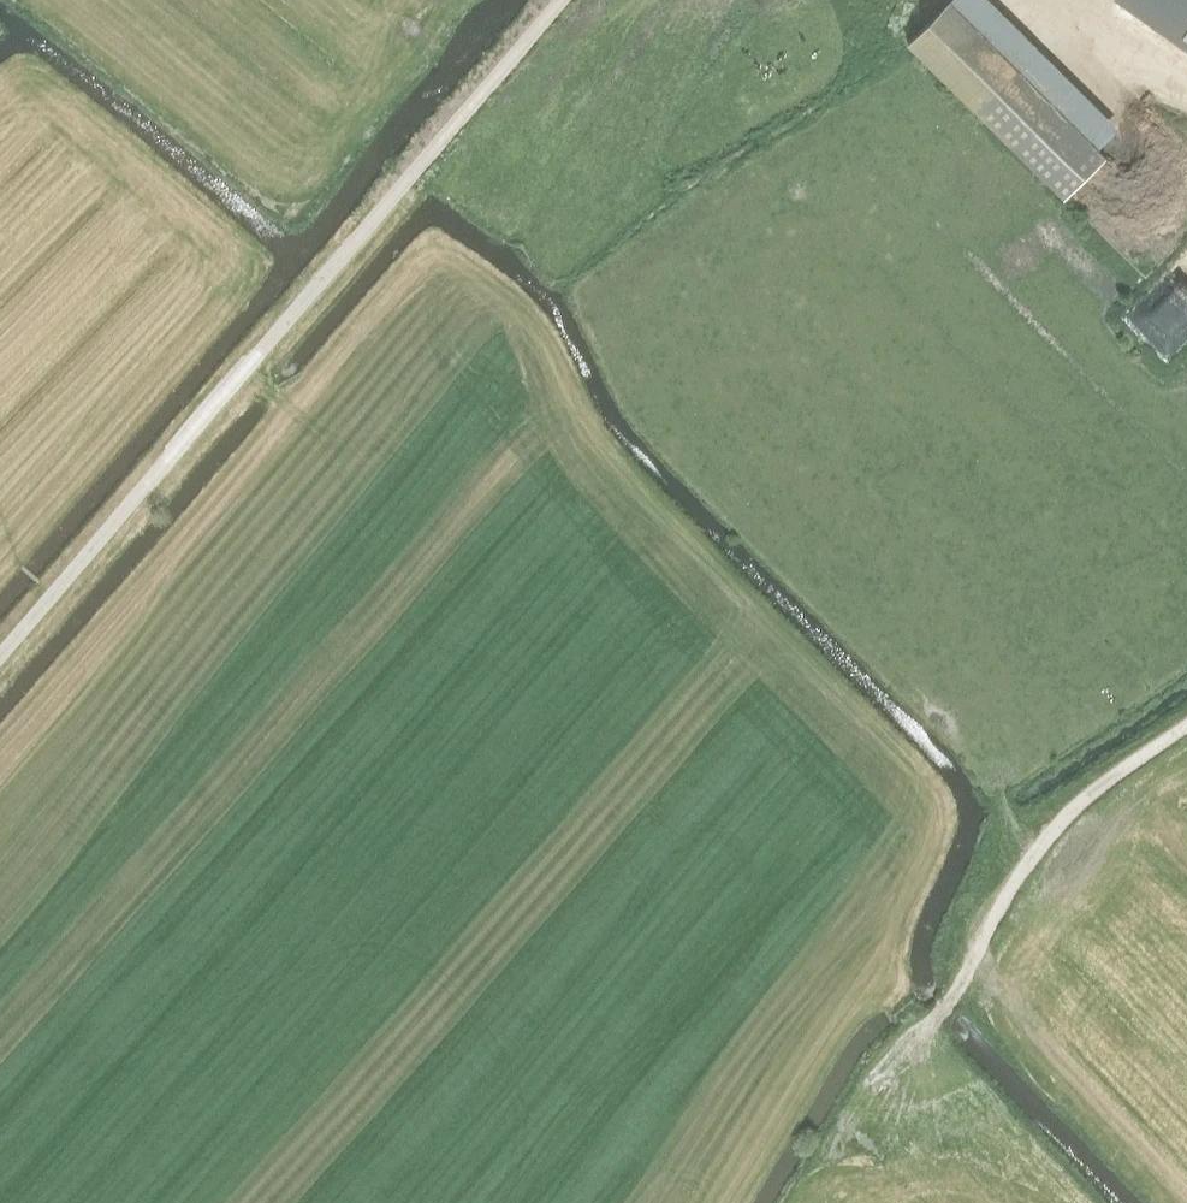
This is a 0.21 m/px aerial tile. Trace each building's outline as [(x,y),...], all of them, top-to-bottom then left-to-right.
[(1066,197),(1107,155),(1020,71),(949,0),(907,43),(979,114),(1066,197)] [(1186,39),(1186,0),(1124,0),(1186,39)] [(1127,314),(1169,353),(1186,334),(1186,270),(1177,261),(1127,314)]
